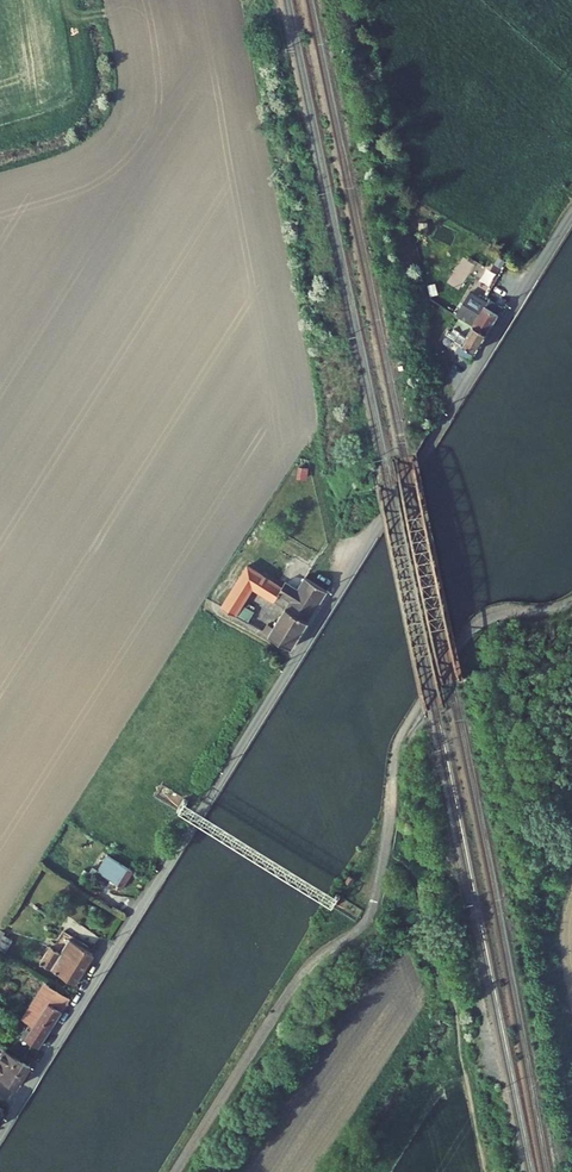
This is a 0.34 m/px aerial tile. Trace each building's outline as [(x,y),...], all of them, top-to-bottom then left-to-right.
[(462,303),(455,315),(460,318),(486,334),(498,314),(485,307),(488,302),(476,295),(470,291),(463,304),(462,303)] [(501,308),(489,300),(488,302),(485,307),(498,314),(500,310),(501,308)] [(459,343),(475,353),(486,334),(460,318),(450,333),(447,331),(445,335),(452,339),(459,343)] [(455,351),(470,361),(475,353),(459,343),(455,351)] [(297,478),(308,479),(308,468),(297,468),(297,478)] [(222,607),(236,616),(243,605),(254,587),(274,600),(279,593),(282,587),(247,566),(222,607)] [(286,606),(308,620),(327,591),(304,577),(297,588),(286,581),(282,587),(279,593),(290,600),(286,606)] [(243,605),(236,616),(247,622),(253,612),(243,605)] [(291,648),(308,620),(286,606),(273,627),(267,624),(263,631),(291,648)] [(122,887),(132,871),(114,859),(105,872),(112,876),(115,878),(113,882),(122,887)] [(4,935),(6,932),(0,928),(0,949),(5,952),(12,940),(4,935)] [(60,953),(51,969),(74,983),(93,953),(69,939),(60,953)] [(51,969),(60,953),(49,946),(40,962),(51,969)] [(38,1046),(62,1010),(70,997),(44,982),(22,1018),(29,1023),(21,1036),(22,1037),(38,1046)] [(17,1086),(30,1066),(5,1050),(0,1057),(0,1076),(17,1086)]
